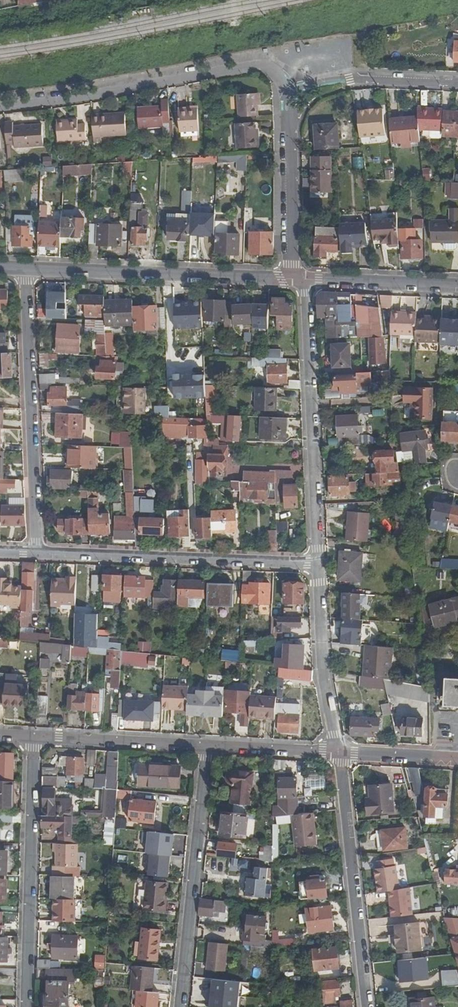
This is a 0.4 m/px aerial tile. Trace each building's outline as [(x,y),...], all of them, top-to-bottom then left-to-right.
[(257,93),(238,94),(239,117),(258,116),(257,104),(257,93)] [(162,106),(138,107),(139,129),(163,127),(163,123),(170,122),(168,100),(161,101),(162,106)] [(430,108),(417,108),(418,117),(419,127),(422,128),(422,130),(430,131),(442,131),(443,108),(435,108),(435,110),(430,110),(430,108)] [(198,109),(179,110),(180,132),(199,131),(198,109)] [(383,109),(358,111),(360,137),(385,135),(383,109)] [(456,112),(448,112),(448,117),(445,117),(444,136),(455,136),(456,112)] [(125,113),(92,115),(94,137),(101,137),(127,135),(125,113)] [(404,120),(390,122),(392,143),(399,142),(400,150),(413,149),(413,141),(420,141),(419,127),(418,117),(404,118),(404,120)] [(77,120),(57,121),(58,142),(86,140),(85,124),(78,125),(77,120)] [(13,122),(5,123),(7,144),(11,144),(14,144),(15,148),(44,146),(42,124),(13,126),(13,122)] [(254,122),(236,124),(238,149),(259,147),(258,134),(255,134),(254,122)] [(337,124),(315,125),(316,150),(339,149),(337,124)] [(247,154),(218,156),(218,162),(218,163),(238,162),(237,171),(247,171),(247,159),(247,154)] [(330,156),(312,157),(313,193),(331,193),(330,156)] [(354,157),(354,169),(365,168),(364,156),(354,157)] [(93,164),(64,166),(64,175),(92,173),(93,164)] [(132,164),(124,164),(123,178),(132,178),(132,164)] [(24,169),(4,170),(5,182),(25,180),(24,169)] [(447,182),(446,195),(451,195),(451,199),(457,199),(457,183),(447,182)] [(143,203),(131,202),(130,224),(135,224),(136,211),(142,211),(143,203)] [(253,208),(245,208),(245,233),(251,233),(250,254),(273,254),(273,232),(253,232),(253,208)] [(202,248),(212,249),(213,232),(206,231),(206,226),(199,225),(199,212),(191,212),(191,215),(190,223),(189,245),(196,245),(202,245),(202,248)] [(397,212),(371,214),(374,240),(382,240),(382,243),(387,243),(388,244),(390,246),(397,246),(399,243),(397,212)] [(191,215),(177,214),(176,222),(170,222),(170,225),(169,237),(169,239),(188,240),(189,223),(190,223),(191,215)] [(148,216),(140,216),(139,228),(133,227),(132,245),(142,245),(142,242),(147,242),(148,216)] [(85,219),(62,218),(62,223),(61,236),(81,237),(81,230),(84,230),(85,219)] [(21,227),(29,227),(29,237),(32,237),(32,244),(34,244),(35,227),(34,227),(34,220),(21,220),(21,227)] [(229,222),(215,221),(214,252),(225,253),(225,254),(239,254),(240,235),(228,234),(229,222)] [(432,221),(432,242),(457,242),(457,221),(432,221)] [(62,223),(39,222),(38,246),(47,246),(47,248),(49,250),(54,250),(55,249),(55,247),(61,247),(61,243),(61,236),(62,223)] [(365,223),(340,224),(341,253),(353,253),(353,245),(368,244),(365,223)] [(99,225),(90,225),(88,259),(98,259),(98,245),(121,246),(122,226),(99,225)] [(21,227),(6,227),(6,241),(13,242),(13,245),(32,246),(32,244),(32,237),(29,237),(29,227),(21,227)] [(339,228),(316,227),(315,256),(327,256),(327,251),(327,248),(330,248),(330,251),(338,252),(338,238),(340,238),(339,228)] [(81,237),(61,236),(61,243),(80,244),(81,237)] [(422,240),(402,240),(403,258),(422,258),(422,240)] [(0,290),(0,309),(8,309),(8,290),(0,290)] [(270,291),(259,290),(258,305),(269,306),(270,291)] [(66,292),(48,292),(47,319),(66,319),(66,292)] [(317,298),(318,307),(321,306),(321,316),(328,316),(329,338),(346,338),(345,329),(343,329),(343,325),(350,325),(350,326),(358,326),(357,321),(354,321),(354,306),(352,306),(351,294),(322,293),(317,298)] [(392,296),(381,295),(382,307),(392,308),(392,296)] [(104,300),(104,297),(79,296),(79,305),(80,305),(80,308),(85,308),(85,320),(86,320),(105,321),(104,304),(104,300)] [(285,299),(273,298),(273,315),(278,315),(278,329),(292,329),(293,304),(288,304),(288,301),(285,301),(285,299)] [(122,303),(104,304),(105,321),(105,326),(134,324),(133,300),(122,301),(122,303)] [(225,301),(205,300),(205,320),(225,321),(225,320),(232,320),(231,301),(225,301)] [(253,305),(233,306),(234,324),(253,323),(253,315),(256,315),(256,310),(253,310),(253,305)] [(362,306),(356,305),(357,321),(358,326),(358,337),(361,337),(383,337),(379,308),(362,306)] [(157,306),(135,307),(136,331),(156,330),(157,308),(157,306)] [(164,308),(157,308),(156,330),(165,330),(165,316),(164,308)] [(200,312),(176,311),(178,329),(182,329),(200,330),(200,312)] [(417,313),(392,312),(391,334),(416,335),(416,319),(417,313)] [(425,319),(416,319),(416,335),(416,342),(441,343),(441,320),(432,320),(425,319)] [(441,319),(441,320),(441,343),(440,345),(457,345),(457,320),(450,319),(441,319)] [(105,321),(86,320),(86,334),(99,335),(105,335),(105,326),(105,321)] [(80,326),(59,325),(58,350),(70,350),(70,352),(79,352),(80,326)] [(350,325),(343,325),(343,329),(345,329),(346,338),(358,337),(358,326),(350,326),(350,325)] [(0,331),(0,352),(8,352),(9,343),(6,343),(6,333),(5,333),(6,331),(0,331)] [(105,335),(99,335),(99,338),(93,338),(94,350),(98,350),(98,355),(99,355),(106,356),(106,349),(105,335)] [(383,337),(370,338),(371,365),(386,364),(383,337)] [(349,345),(334,346),(335,374),(350,373),(349,345)] [(0,354),(0,378),(4,378),(12,377),(11,354),(10,354),(0,354)] [(106,356),(99,355),(98,360),(102,361),(101,366),(98,366),(97,377),(115,379),(116,371),(123,371),(123,363),(116,362),(116,356),(112,356),(106,356)] [(267,358),(249,357),(248,369),(253,369),(254,366),(266,366),(265,369),(268,369),(268,384),(288,383),(287,364),(285,364),(285,359),(280,359),(267,358)] [(356,375),(335,376),(336,386),(341,386),(342,393),(357,393),(357,385),(372,385),(371,372),(356,373),(356,375)] [(204,373),(172,374),(174,398),(205,397),(204,377),(204,373)] [(55,374),(40,374),(40,383),(55,383),(55,377),(55,374)] [(301,381),(290,380),(290,384),(290,388),(301,389),(301,381)] [(55,383),(40,383),(40,390),(52,390),(52,393),(49,394),(49,406),(67,405),(67,406),(78,406),(81,407),(81,401),(72,400),(72,402),(67,402),(67,387),(64,387),(64,384),(55,383)] [(212,385),(205,385),(205,397),(206,414),(211,415),(213,415),(213,405),(214,405),(213,385),(212,385)] [(276,388),(256,387),(256,410),(276,411),(276,388)] [(433,389),(405,388),(405,402),(412,402),(416,402),(415,418),(431,419),(433,389)] [(144,389),(126,389),(126,413),(144,413),(144,389)] [(168,407),(160,408),(161,417),(163,417),(169,418),(168,407)] [(66,413),(57,413),(56,436),(83,437),(84,414),(78,414),(66,413)] [(213,415),(211,415),(211,423),(222,424),(221,441),(239,441),(240,416),(213,415)] [(358,416),(337,417),(339,445),(359,445),(358,416)] [(169,418),(163,417),(164,437),(182,438),(182,433),(182,426),(189,425),(189,433),(189,438),(207,437),(207,424),(203,425),(203,419),(190,419),(169,418)] [(286,418),(261,417),(260,438),(285,439),(286,418)] [(444,423),(443,440),(457,441),(457,423),(444,423)] [(404,451),(397,452),(398,462),(426,463),(425,448),(428,448),(425,432),(402,434),(404,451)] [(96,446),(69,445),(68,468),(95,469),(96,446)] [(227,447),(213,447),(213,448),(208,448),(208,459),(209,470),(212,470),(212,476),(223,476),(223,469),(226,469),(226,464),(223,464),(224,457),(227,457),(227,447)] [(397,450),(376,451),(377,473),(400,472),(398,462),(397,452),(397,450)] [(208,459),(195,459),(196,484),(210,484),(209,480),(209,476),(209,470),(208,459)] [(73,471),(51,470),(52,488),(72,489),(73,471)] [(126,470),(125,470),(125,492),(129,492),(134,492),(133,471),(126,470)] [(293,471),(276,470),(276,473),(244,472),(244,482),(275,483),(292,484),(293,471)] [(377,473),(366,474),(366,485),(402,484),(400,472),(377,473)] [(348,476),(330,477),(330,496),(340,495),(345,495),(349,495),(348,476)] [(0,480),(0,488),(15,489),(15,480),(0,480)] [(244,482),(240,482),(240,491),(240,498),(255,498),(255,501),(261,502),(261,499),(265,499),(265,503),(276,504),(276,501),(275,483),(244,482)] [(292,484),(275,483),(276,501),(286,501),(286,507),(298,506),(297,484),(292,484)] [(98,491),(88,491),(88,497),(89,510),(90,510),(91,527),(90,527),(90,534),(110,533),(109,514),(99,514),(99,509),(98,491)] [(402,491),(395,492),(396,501),(404,501),(402,491)] [(134,492),(129,492),(130,518),(115,517),(114,539),(136,539),(135,512),(134,492)] [(453,506),(436,502),(432,517),(449,521),(453,506)] [(453,506),(449,521),(457,523),(457,507),(453,506)] [(26,525),(26,507),(2,507),(2,525),(26,525)] [(167,518),(168,518),(169,536),(190,535),(189,509),(180,510),(167,510),(167,518)] [(235,510),(211,512),(211,518),(212,532),(236,531),(235,510)] [(150,513),(135,512),(136,539),(136,547),(143,547),(142,534),(163,535),(164,519),(150,519),(150,513)] [(370,513),(349,512),(347,540),(367,542),(370,513)] [(449,521),(432,517),(430,527),(447,531),(449,521)] [(67,520),(59,520),(59,531),(67,531),(67,534),(90,534),(90,527),(89,519),(67,518),(67,520)] [(211,518),(196,518),(197,538),(212,537),(212,532),(211,518)] [(279,531),(289,530),(288,521),(277,522),(279,531)] [(277,531),(268,531),(270,552),(278,552),(277,531)] [(344,552),(341,552),(339,580),(360,581),(363,553),(351,553),(344,552)] [(441,560),(439,568),(457,569),(457,561),(441,560)] [(35,562),(23,562),(22,587),(21,607),(20,640),(41,642),(50,643),(50,638),(50,635),(34,633),(34,629),(28,628),(29,611),(33,611),(35,562)] [(100,575),(92,575),(92,591),(99,591),(100,578),(100,575)] [(106,575),(104,575),(104,577),(104,578),(104,586),(105,586),(104,601),(121,602),(122,576),(106,575)] [(139,577),(125,576),(125,596),(153,597),(154,580),(139,580),(139,577)] [(0,579),(0,603),(11,604),(11,607),(21,607),(22,587),(12,587),(12,584),(7,583),(7,579),(0,579)] [(67,582),(52,581),(51,606),(61,606),(61,604),(76,605),(77,580),(67,579),(67,582)] [(176,581),(167,580),(167,583),(164,583),(164,586),(163,586),(162,593),(155,593),(154,608),(161,608),(161,605),(166,606),(167,603),(175,603),(176,581)] [(205,581),(180,580),(180,591),(178,591),(178,607),(199,607),(203,598),(204,598),(205,581)] [(234,583),(207,582),(206,606),(233,607),(234,583)] [(250,585),(243,585),(242,602),(249,603),(259,604),(258,615),(272,615),(272,607),(272,604),(269,604),(270,583),(250,583),(250,585)] [(304,584),(285,584),(284,603),(304,603),(304,584)] [(414,589),(405,589),(406,597),(415,597),(414,589)] [(360,594),(343,593),(343,619),(360,620),(360,594)] [(430,605),(436,627),(457,621),(457,598),(430,605)] [(281,608),(272,607),(272,615),(271,616),(277,616),(286,616),(286,609),(281,608)] [(86,615),(75,614),(74,646),(89,647),(98,648),(98,637),(98,635),(98,630),(93,629),(93,633),(85,633),(86,615)] [(301,617),(278,617),(278,631),(282,631),(288,631),(288,626),(302,626),(301,617)] [(360,620),(343,619),(342,635),(345,635),(345,644),(361,645),(363,620),(360,620)] [(276,629),(271,629),(271,635),(272,635),(277,637),(278,639),(282,639),(282,631),(278,631),(277,631),(276,629)] [(109,638),(98,637),(98,648),(107,649),(106,676),(113,676),(112,687),(120,687),(121,663),(122,651),(121,650),(121,644),(108,643),(109,638)] [(259,641),(242,642),(242,650),(245,650),(245,651),(259,651),(259,641)] [(50,643),(41,642),(41,651),(63,653),(63,662),(70,663),(71,654),(71,645),(63,645),(50,643)] [(152,652),(152,642),(140,642),(139,651),(152,652)] [(297,643),(288,642),(288,645),(283,645),(282,653),(285,653),(284,660),(277,659),(276,667),(279,667),(303,670),(304,646),(297,646),(297,643)] [(74,646),(71,645),(71,654),(88,655),(89,647),(74,646)] [(392,647),(366,645),(364,676),(384,678),(390,680),(392,647)] [(150,653),(122,651),(121,663),(140,665),(140,663),(155,664),(156,659),(149,658),(150,653)] [(49,659),(40,659),(40,668),(49,669),(49,659)] [(303,670),(279,667),(277,697),(277,699),(283,699),(284,677),(313,680),(313,671),(303,670)] [(426,672),(417,674),(420,685),(429,687),(426,672)] [(0,673),(0,704),(5,704),(5,705),(28,706),(29,678),(21,677),(21,675),(0,673)] [(364,676),(360,676),(359,686),(386,689),(384,678),(364,676)] [(445,677),(444,706),(457,707),(457,678),(445,677)] [(390,680),(384,678),(386,689),(387,693),(430,702),(430,687),(429,687),(420,685),(390,680)] [(180,687),(164,686),(163,708),(172,709),(172,707),(188,707),(188,695),(189,687),(180,687)] [(93,690),(92,694),(86,694),(85,710),(99,710),(101,691),(93,690)] [(198,695),(188,695),(188,707),(188,710),(187,714),(223,716),(224,700),(224,696),(215,696),(215,691),(198,690),(198,695)] [(251,692),(224,690),(224,696),(224,700),(226,701),(226,711),(242,712),(241,725),(249,725),(250,715),(251,696),(251,692)] [(80,696),(69,695),(68,709),(85,710),(86,694),(86,693),(80,692),(80,696)] [(277,697),(251,696),(250,715),(264,716),(264,719),(275,719),(275,714),(276,703),(277,699),(277,697)] [(48,697),(38,697),(37,714),(47,715),(48,697)] [(160,702),(119,700),(119,713),(118,719),(153,720),(154,714),(159,714),(160,702)] [(300,704),(276,703),(275,714),(280,714),(278,731),(298,732),(300,704)] [(389,703),(381,705),(384,716),(391,714),(389,703)] [(379,719),(352,717),(351,735),(371,736),(372,730),(379,731),(379,719)] [(423,719),(403,717),(402,734),(422,735),(423,719)] [(96,750),(88,750),(87,764),(95,765),(96,750)] [(119,752),(109,751),(108,775),(108,780),(102,780),(102,779),(95,779),(94,789),(106,789),(117,789),(118,781),(117,781),(119,752)] [(0,753),(0,781),(13,782),(14,753),(0,753)] [(84,758),(61,757),(60,765),(68,765),(67,780),(75,781),(75,782),(83,782),(84,758)] [(180,767),(140,765),(139,785),(179,787),(180,767)] [(418,768),(405,767),(409,780),(412,779),(416,796),(424,794),(418,768)] [(58,768),(43,768),(42,776),(58,776),(58,768)] [(253,773),(234,771),(231,771),(229,772),(227,774),(227,777),(227,779),(228,781),(230,783),(232,783),(233,784),(233,785),(234,785),(231,812),(247,814),(248,805),(250,805),(253,773)] [(293,772),(273,773),(273,784),(279,783),(279,797),(297,797),(297,778),(293,778),(293,772)] [(58,776),(42,776),(42,785),(57,786),(58,776)] [(95,779),(86,779),(85,785),(83,785),(83,788),(94,789),(95,779)] [(0,781),(0,808),(9,808),(9,800),(13,800),(13,782),(0,781)] [(392,784),(370,786),(371,798),(371,803),(367,803),(368,814),(394,812),(392,784)] [(436,789),(426,788),(425,812),(422,812),(422,811),(417,811),(418,817),(426,817),(435,818),(436,813),(443,813),(444,807),(447,807),(448,795),(436,794),(436,789)] [(55,790),(44,789),(43,806),(46,806),(45,815),(72,816),(73,806),(71,806),(71,799),(55,799),(55,790)] [(117,789),(106,789),(104,813),(99,813),(99,817),(115,817),(117,789)] [(297,797),(279,797),(280,806),(273,807),(273,817),(293,815),(298,814),(297,797)] [(132,823),(160,825),(161,801),(133,799),(132,823)] [(260,810),(259,815),(273,817),(273,807),(273,803),(266,803),(266,810),(260,810)] [(231,812),(223,811),(220,834),(245,837),(248,814),(247,814),(231,812)] [(0,812),(0,822),(21,822),(21,813),(13,813),(0,812)] [(298,814),(293,815),(296,847),(316,844),(313,812),(298,814)] [(436,824),(436,818),(443,818),(443,813),(436,813),(435,818),(426,817),(426,824),(436,824)] [(43,815),(41,815),(41,827),(60,827),(59,835),(72,835),(72,816),(45,815),(43,815)] [(78,816),(72,816),(72,835),(59,835),(59,844),(77,844),(78,816)] [(115,817),(99,817),(99,822),(105,822),(103,845),(113,845),(115,817)] [(405,828),(382,830),(384,850),(408,847),(405,828)] [(174,834),(147,831),(145,854),(148,854),(170,856),(172,856),(174,834)] [(236,844),(220,842),(219,855),(235,857),(236,844)] [(59,844),(53,844),(53,852),(56,852),(55,866),(53,866),(52,876),(71,877),(71,866),(77,866),(78,844),(77,844),(59,844)] [(273,846),(264,845),(264,856),(261,856),(260,861),(273,862),(273,846)] [(170,856),(148,854),(146,875),(168,878),(170,856)] [(268,868),(255,867),(254,878),(247,877),(245,895),(265,897),(268,868)] [(397,867),(376,869),(377,879),(378,879),(379,884),(377,884),(378,892),(389,891),(400,889),(397,867)] [(446,869),(445,884),(457,885),(457,872),(456,872),(457,869),(446,869)] [(71,877),(52,876),(52,898),(54,899),(73,899),(74,877),(71,877)] [(308,881),(300,882),(302,899),(310,898),(310,902),(326,900),(326,897),(327,896),(326,879),(319,879),(318,876),(312,876),(312,880),(308,880),(308,881)] [(168,883),(148,881),(145,909),(165,911),(168,883)] [(400,889),(389,891),(390,899),(391,899),(392,904),(390,905),(391,917),(413,915),(410,887),(400,889)] [(73,899),(54,899),(54,907),(56,907),(56,911),(54,911),(53,921),(75,922),(75,899),(73,899)] [(220,901),(201,899),(199,918),(206,919),(206,916),(218,918),(220,901)] [(331,906),(306,909),(307,914),(308,923),(309,933),(334,930),(331,906)] [(249,915),(244,914),(243,926),(248,926),(247,934),(252,934),(251,945),(263,947),(264,942),(265,928),(266,923),(266,916),(249,915)] [(452,939),(457,937),(457,931),(457,929),(457,918),(445,917),(452,939)] [(419,922),(395,925),(396,935),(399,934),(400,942),(397,942),(398,952),(422,950),(419,922)] [(161,930),(143,928),(140,958),(157,960),(161,930)] [(277,931),(273,931),(273,940),(272,947),(297,945),(296,939),(284,940),(284,941),(277,942),(277,931)] [(60,936),(53,935),(53,944),(48,944),(48,950),(53,950),(52,958),(62,958),(63,954),(67,954),(68,940),(63,940),(63,933),(60,933),(60,936)] [(0,937),(0,962),(8,962),(9,937),(2,937),(0,937)] [(228,944),(210,942),(207,969),(225,971),(228,944)] [(336,947),(313,950),(316,970),(339,968),(336,947)] [(445,955),(431,957),(432,979),(453,978),(451,962),(446,962),(445,955)] [(104,956),(96,956),(95,969),(104,969),(104,956)] [(50,960),(37,960),(37,968),(48,969),(50,969),(50,962),(50,960)] [(154,968),(134,965),(131,989),(138,990),(151,991),(154,968)] [(48,969),(48,981),(47,981),(47,994),(42,994),(42,1006),(69,1006),(69,983),(74,983),(74,969),(55,969),(50,969),(48,969)] [(200,977),(198,992),(198,998),(197,1006),(210,1006),(213,1006),(214,1002),(215,1002),(215,1000),(216,1000),(218,979),(200,977)] [(338,980),(323,982),(325,1003),(336,1002),(335,1000),(335,996),(339,996),(340,996),(338,980)] [(272,986),(264,985),(263,1001),(270,1001),(272,986)] [(138,990),(137,1006),(157,1006),(159,992),(151,991),(138,990)] [(412,1000),(412,1006),(434,1006),(433,998),(412,1000)]
